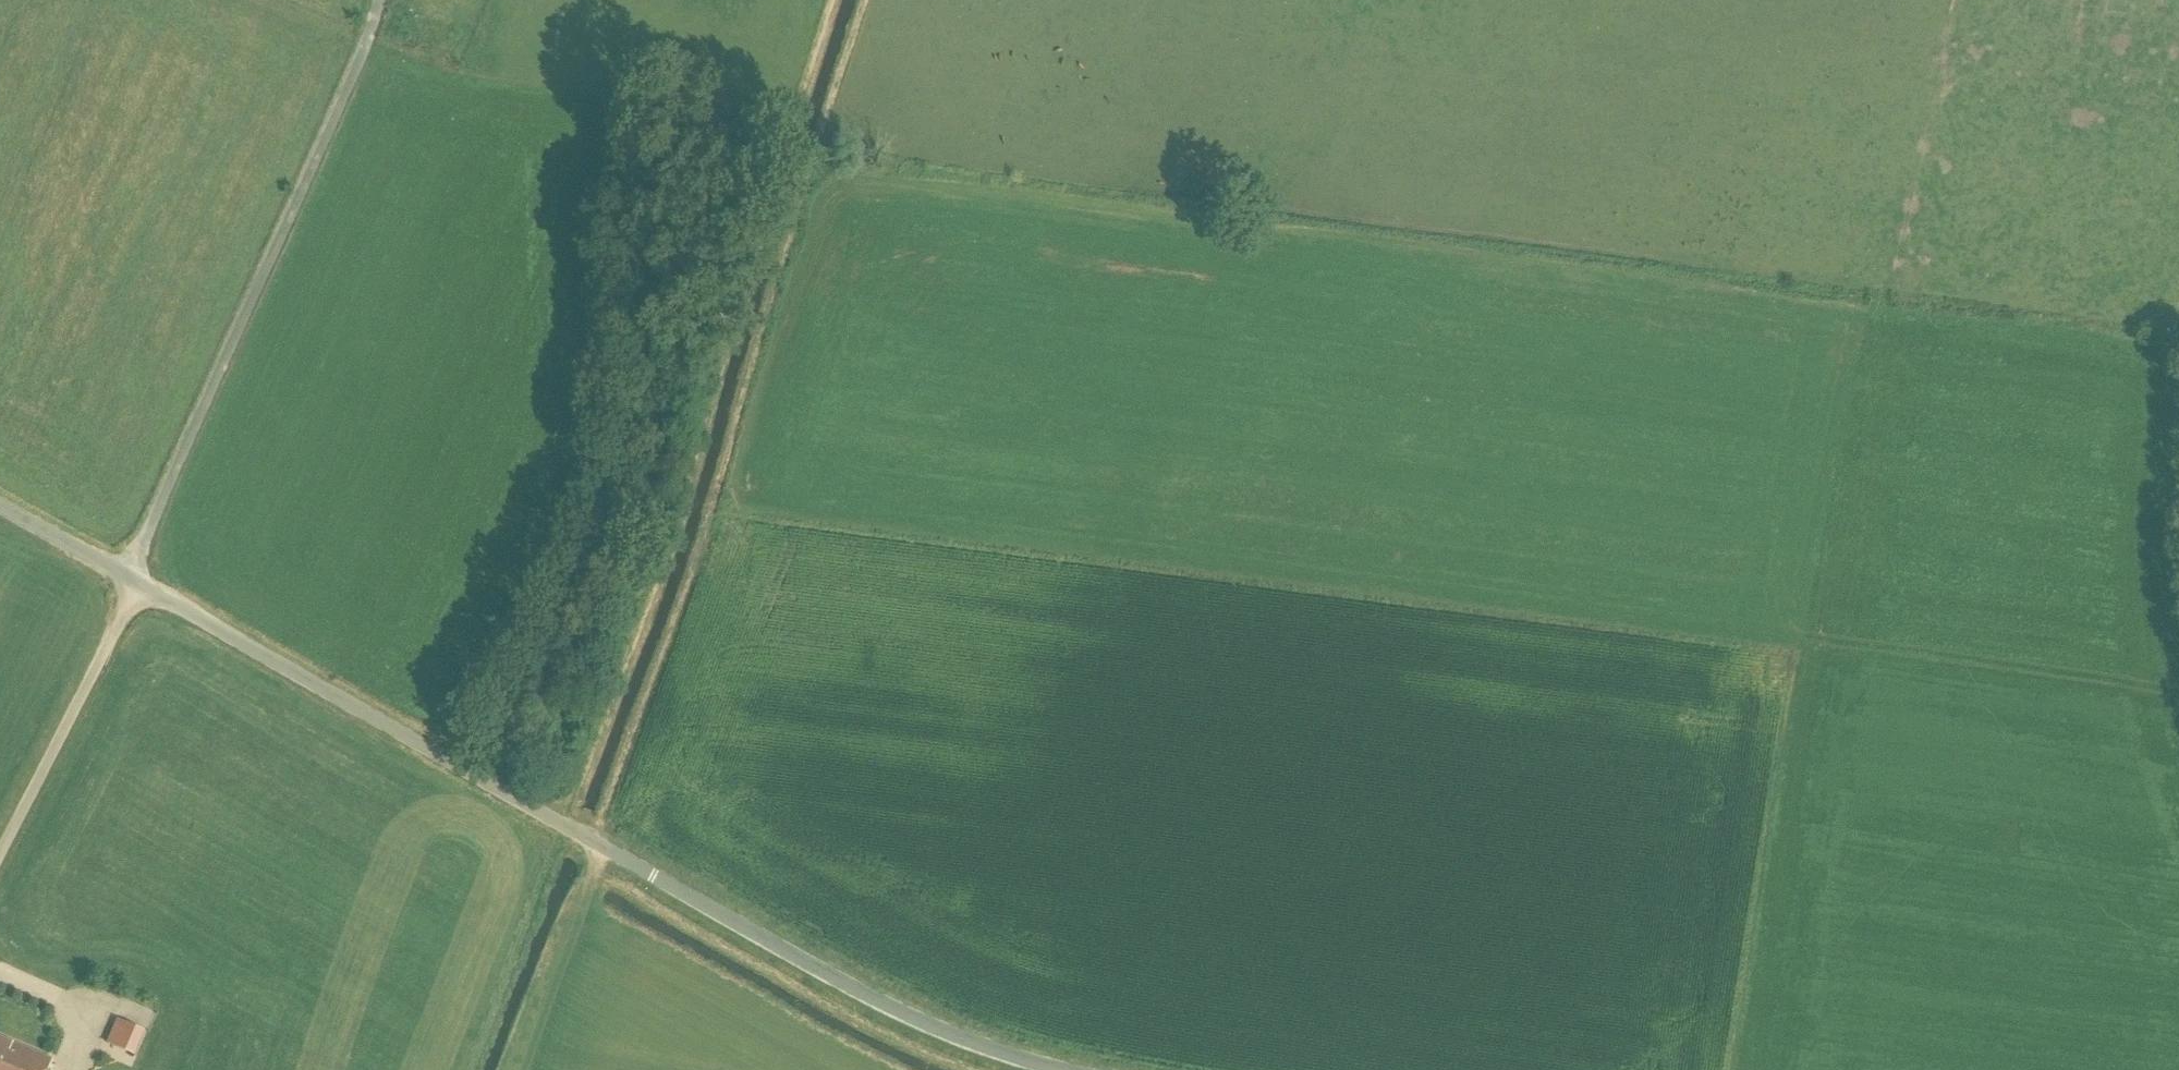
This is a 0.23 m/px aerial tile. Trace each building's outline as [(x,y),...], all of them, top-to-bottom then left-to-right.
[(116,1019),(106,1043),(124,1051),(135,1027),(116,1019)] [(0,1037),(0,1069),(47,1069),(51,1059),(0,1037)]
